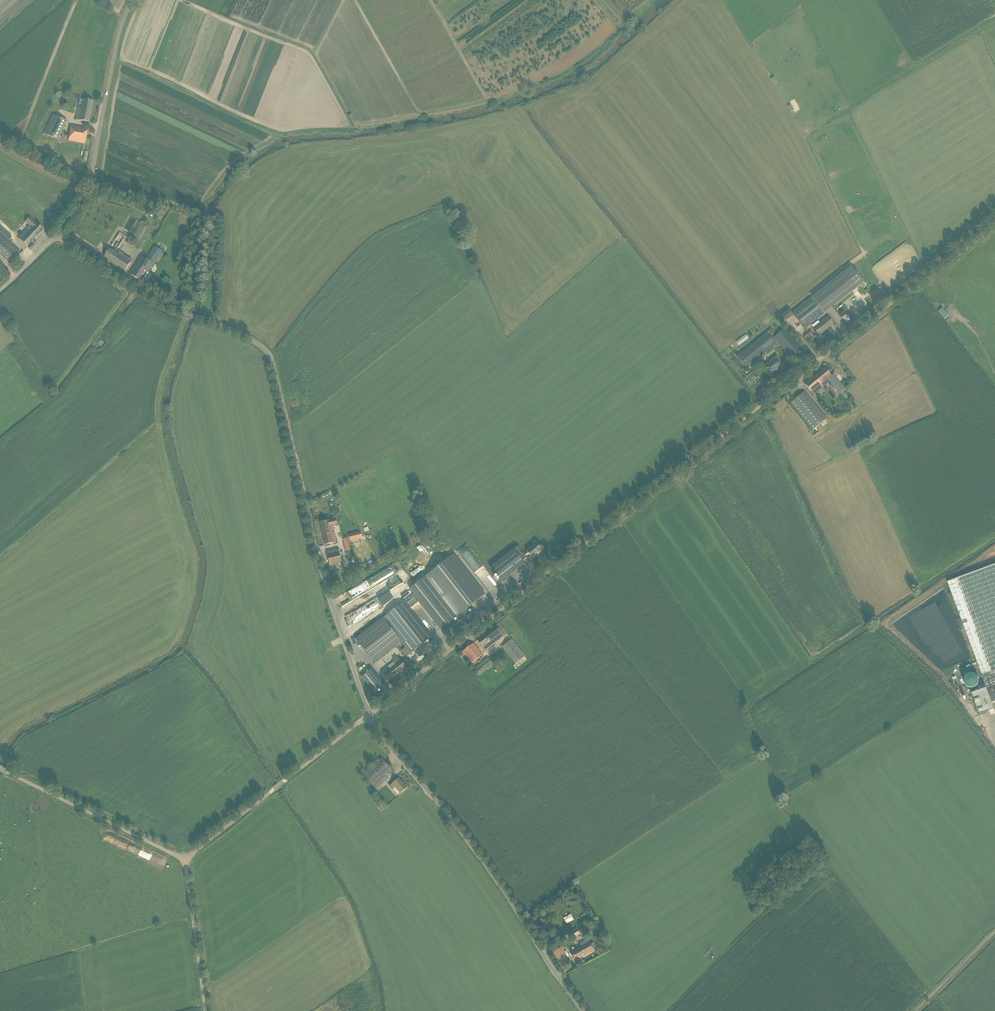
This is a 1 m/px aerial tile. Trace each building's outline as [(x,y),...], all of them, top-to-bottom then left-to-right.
[(76,120),(89,123),(93,101),(79,99),(78,104),(82,105),(81,109),(78,108),(76,120)] [(66,121),(52,114),(43,133),(57,140),(66,121)] [(68,141),(84,144),(87,129),(71,126),(68,141)] [(26,247),(43,230),(29,217),(24,222),(28,226),(17,238),(26,247)] [(12,266),(23,254),(10,242),(14,238),(0,224),(0,254),(12,266)] [(143,245),(149,228),(141,225),(134,241),(143,245)] [(104,257),(125,271),(132,260),(110,247),(104,257)] [(142,282),(154,265),(141,256),(129,273),(142,282)] [(844,273),(857,288),(865,281),(851,266),(844,273)] [(946,320),(951,317),(944,309),(940,312),(946,320)] [(848,323),(853,319),(847,312),(842,317),(848,323)] [(819,336),(834,325),(827,317),(813,328),(819,336)] [(772,332),(738,356),(748,368),(780,345),(790,358),(794,355),(797,353),(794,349),(796,348),(789,339),(790,338),(785,331),(776,338),(772,332)] [(811,343),(816,337),(812,333),(807,338),(811,343)] [(747,335),(738,343),(741,347),(750,339),(747,335)] [(770,377),(784,366),(776,357),(762,368),(770,377)] [(813,395),(833,378),(825,368),(805,385),(813,395)] [(829,420),(806,393),(792,405),(815,432),(829,420)] [(850,402),(845,404),(850,413),(855,411),(850,402)] [(320,523),(325,546),(337,543),(334,526),(338,525),(336,520),(320,523)] [(331,567),(343,565),(342,550),(329,552),(331,567)] [(458,556),(427,578),(460,624),(472,615),(469,611),(488,597),(458,556)] [(947,581),(986,687),(994,684),(994,563),(947,581)] [(366,595),(341,609),(346,618),(371,605),(366,595)] [(417,596),(357,638),(375,665),(404,645),(407,649),(404,651),(408,657),(435,639),(413,609),(422,603),(417,596)] [(485,651),(502,637),(494,626),(476,641),(485,651)] [(515,640),(504,647),(517,665),(527,658),(515,640)] [(485,657),(476,645),(463,654),(472,666),(485,657)] [(389,682),(406,668),(398,658),(381,672),(389,682)] [(481,676),(496,667),(491,659),(476,668),(481,676)] [(376,694),(387,686),(374,670),(364,678),(376,694)] [(387,756),(369,774),(382,787),(400,770),(387,756)] [(398,795),(407,787),(399,777),(389,785),(398,795)] [(575,962),(597,953),(595,947),(585,951),(584,948),(571,953),(575,962)] [(560,969),(569,964),(560,948),(551,952),(560,969)]
